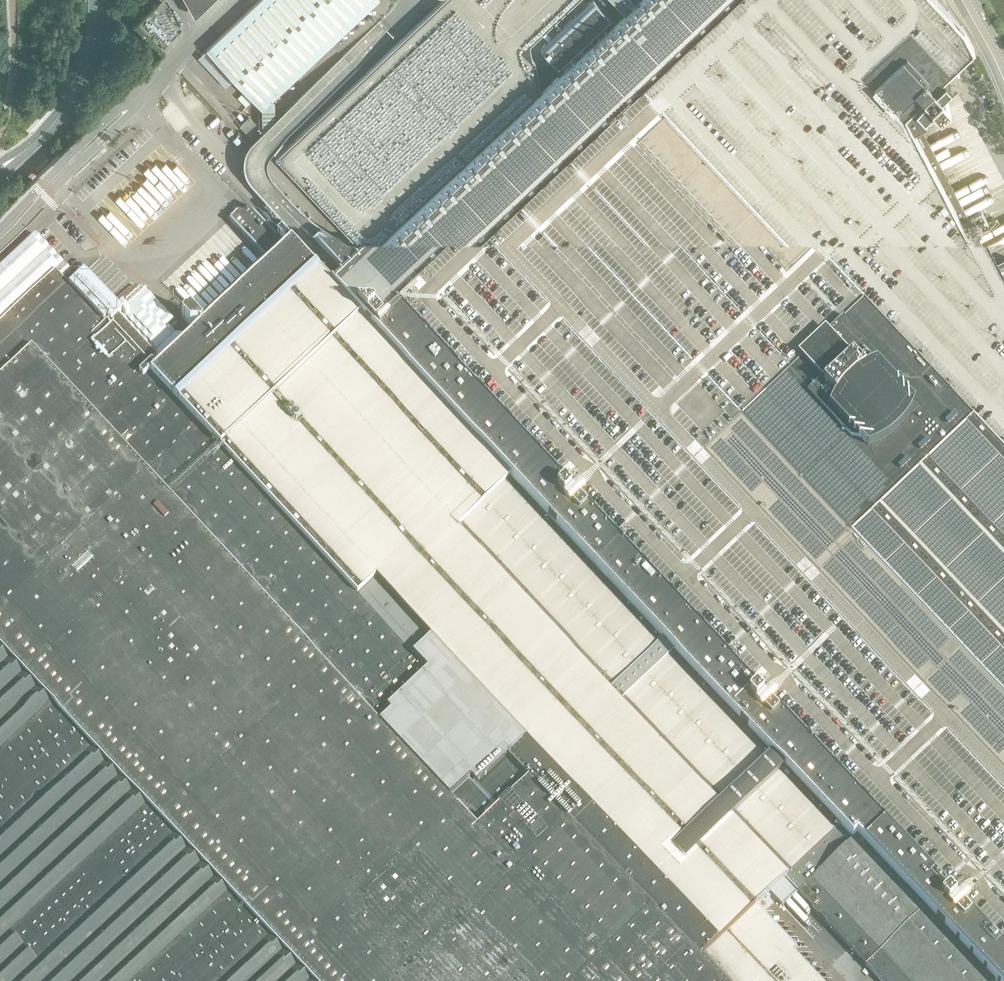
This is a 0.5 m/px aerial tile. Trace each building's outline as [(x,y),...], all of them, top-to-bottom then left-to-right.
[(793,953),(803,944),(767,905),(773,899),(789,884),(880,980),(1003,980),(1003,276),(1000,278),(977,232),(989,226),(981,210),(968,215),(919,122),(925,119),(922,112),(932,103),(938,109),(948,100),(940,91),(950,82),(943,75),(942,76),(940,73),(966,48),(961,27),(936,0),(637,0),(540,92),(535,61),(532,58),(530,44),(577,0),(443,0),(287,147),(277,156),(276,157),(367,254),(356,264),(332,287),(281,233),(277,237),(278,237),(277,238),(246,205),(229,221),(269,264),(203,326),(195,317),(190,312),(187,315),(186,314),(182,318),(189,326),(185,331),(181,334),(175,333),(168,326),(175,320),(147,290),(125,309),(123,306),(119,310),(84,274),(69,288),(63,281),(71,273),(35,235),(0,268),(0,980),(820,980),(793,953)] [(204,8),(213,0),(186,0),(195,15),(195,16),(196,16),(197,15),(204,8)] [(275,120),(275,104),(271,100),(378,0),(259,0),(207,49),(262,108),(262,139),(277,156),(287,147),(274,135),(275,120)] [(611,17),(595,0),(592,0),(541,48),(558,67),(611,17)] [(251,136),(260,128),(249,116),(240,125),(251,136)] [(237,143),(243,138),(239,133),(232,139),(237,143)]
